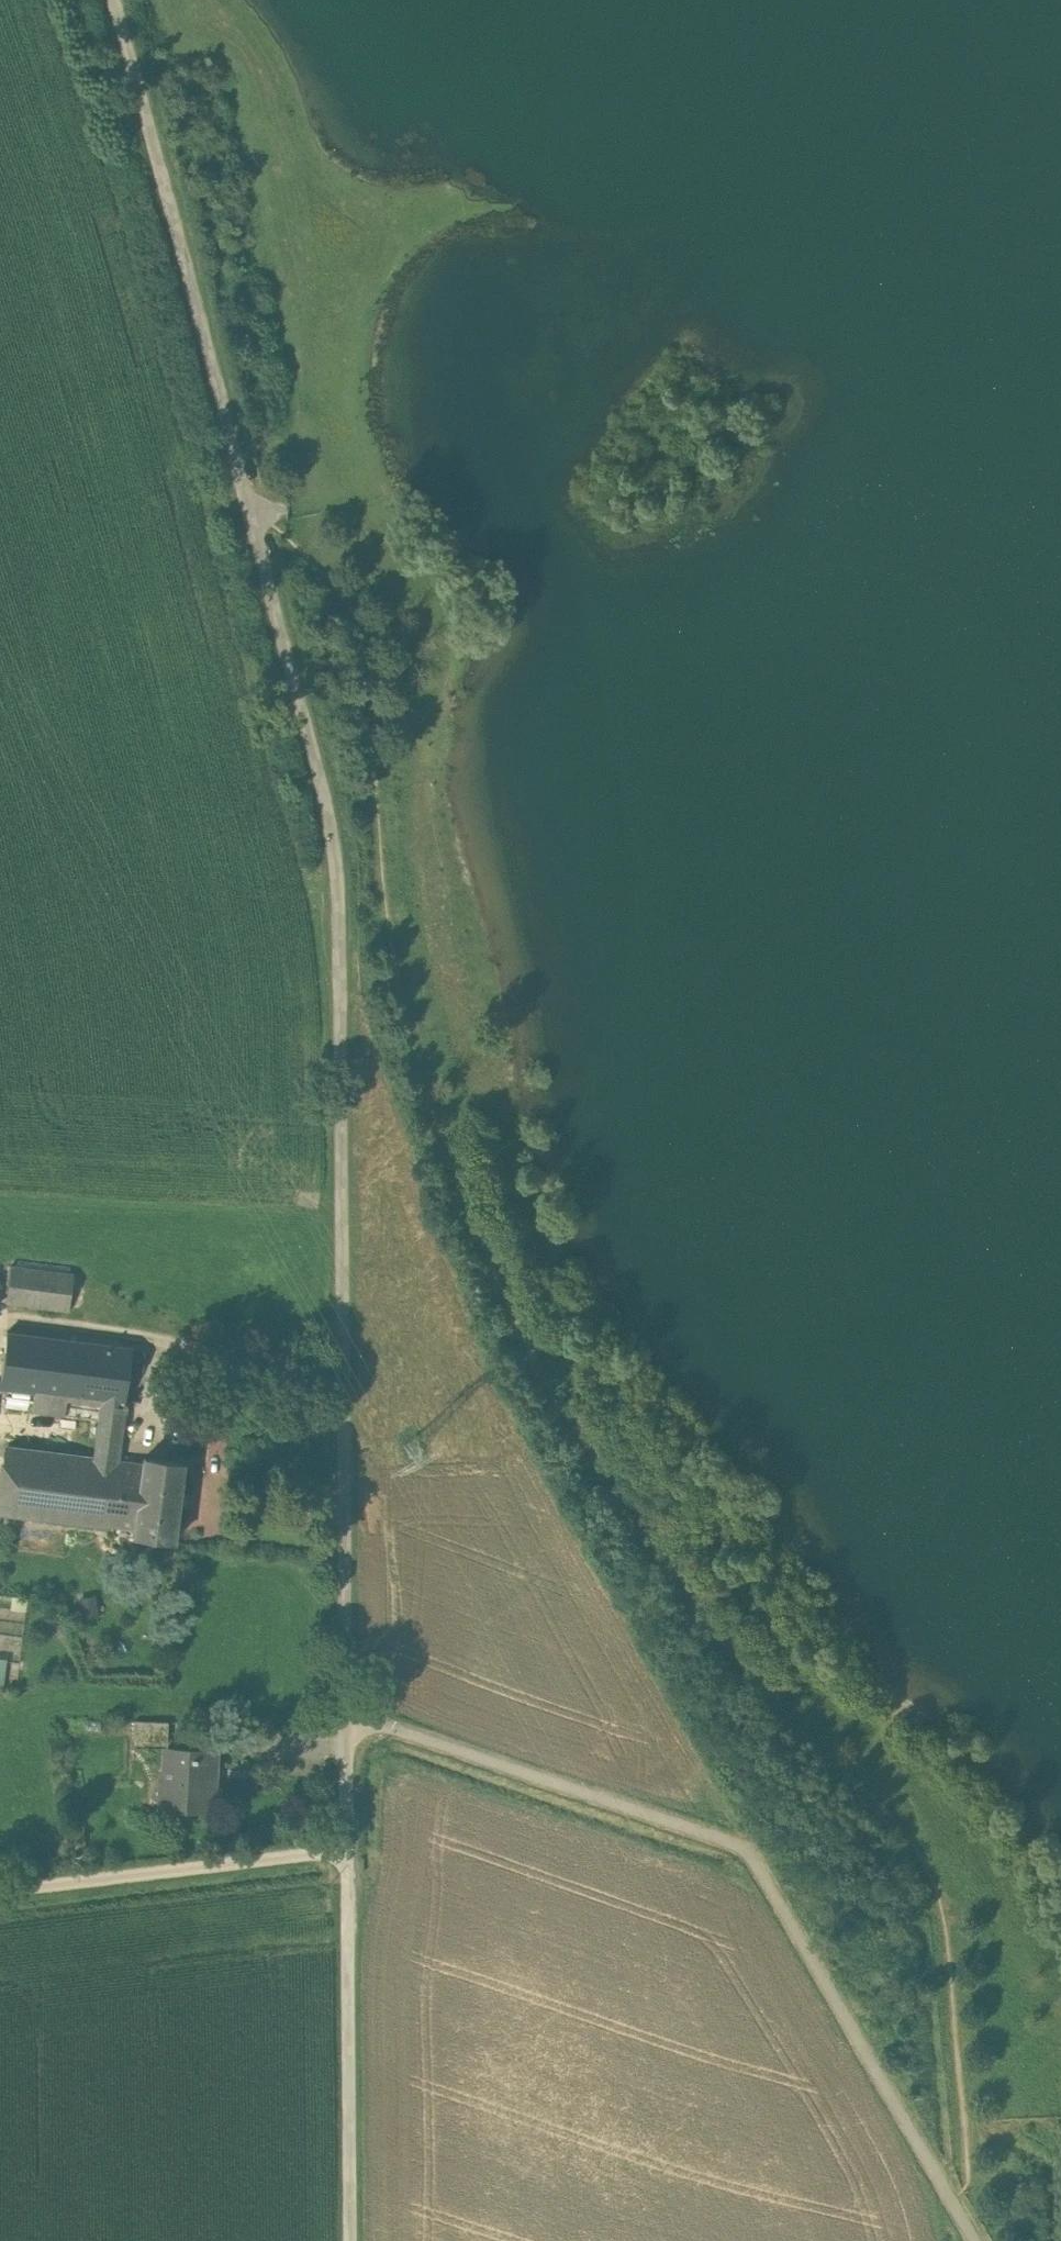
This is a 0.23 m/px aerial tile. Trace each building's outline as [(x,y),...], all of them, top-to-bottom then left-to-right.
[(12,1265),(6,1302),(69,1312),(75,1272),(12,1263),(12,1265)] [(109,1524),(118,1462),(132,1347),(7,1331),(0,1383),(0,1387),(35,1392),(33,1412),(98,1420),(93,1459),(5,1447),(0,1484),(0,1510),(109,1524)] [(118,1462),(109,1524),(133,1528),(132,1536),(173,1541),(183,1462),(142,1457),(141,1465),(118,1462)] [(135,1720),(134,1741),(167,1743),(169,1722),(135,1720)] [(209,1750),(165,1748),(162,1805),(206,1807),(209,1750)]
